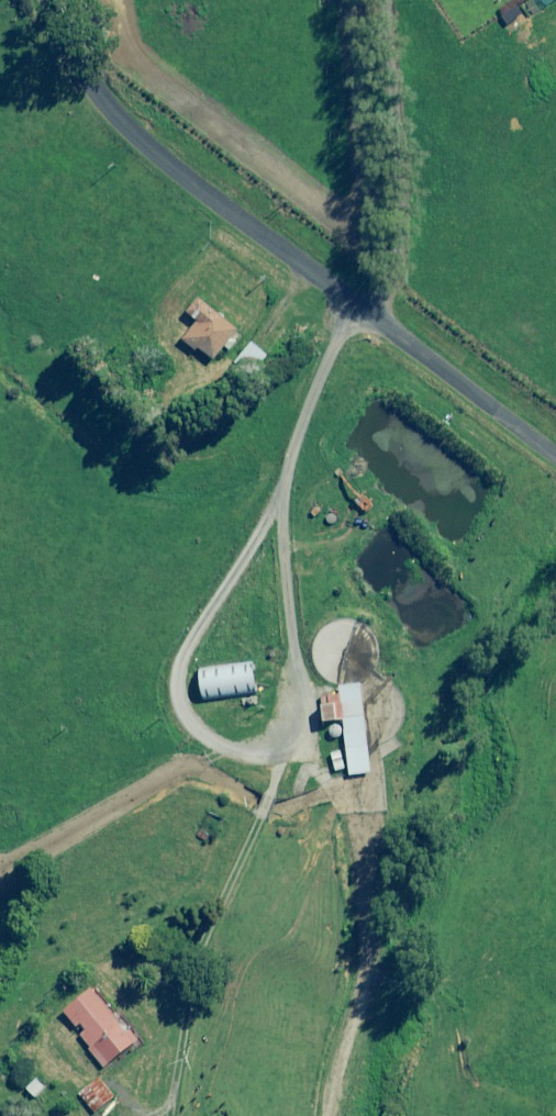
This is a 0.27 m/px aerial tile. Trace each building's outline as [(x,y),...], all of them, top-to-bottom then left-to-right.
[(238,330),(199,299),(188,313),(199,321),(184,340),(197,350),(199,347),(215,360),(238,330)] [(254,343),(230,370),(244,383),(268,356),(254,343)] [(258,692),(254,663),(202,670),(206,699),(258,692)] [(374,772),(363,684),(341,687),(342,693),(323,696),(326,722),(344,719),(352,775),(374,772)] [(93,990),(66,1012),(79,1028),(83,1024),(89,1030),(80,1037),(106,1068),(140,1040),(132,1030),(129,1033),(93,990)] [(46,1087),(37,1079),(28,1089),(36,1097),(46,1087)] [(115,1098),(102,1079),(81,1094),(94,1112),(115,1098)]
